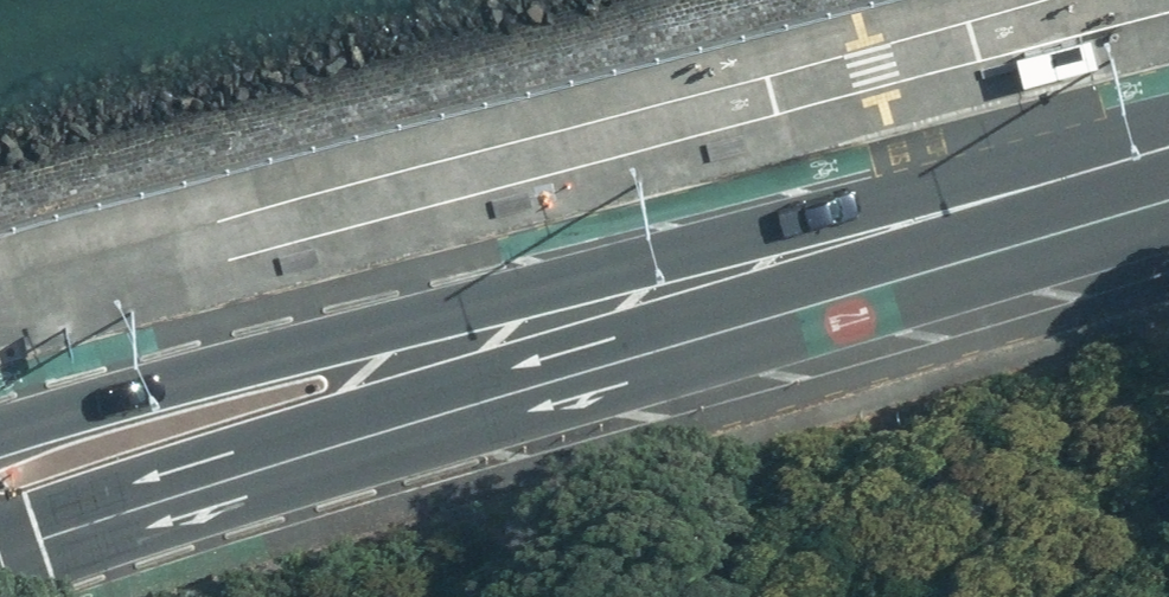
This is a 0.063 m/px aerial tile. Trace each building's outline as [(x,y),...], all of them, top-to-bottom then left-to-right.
[(1088,23),(1011,43),(1017,65),(1094,46),(1088,23)]
